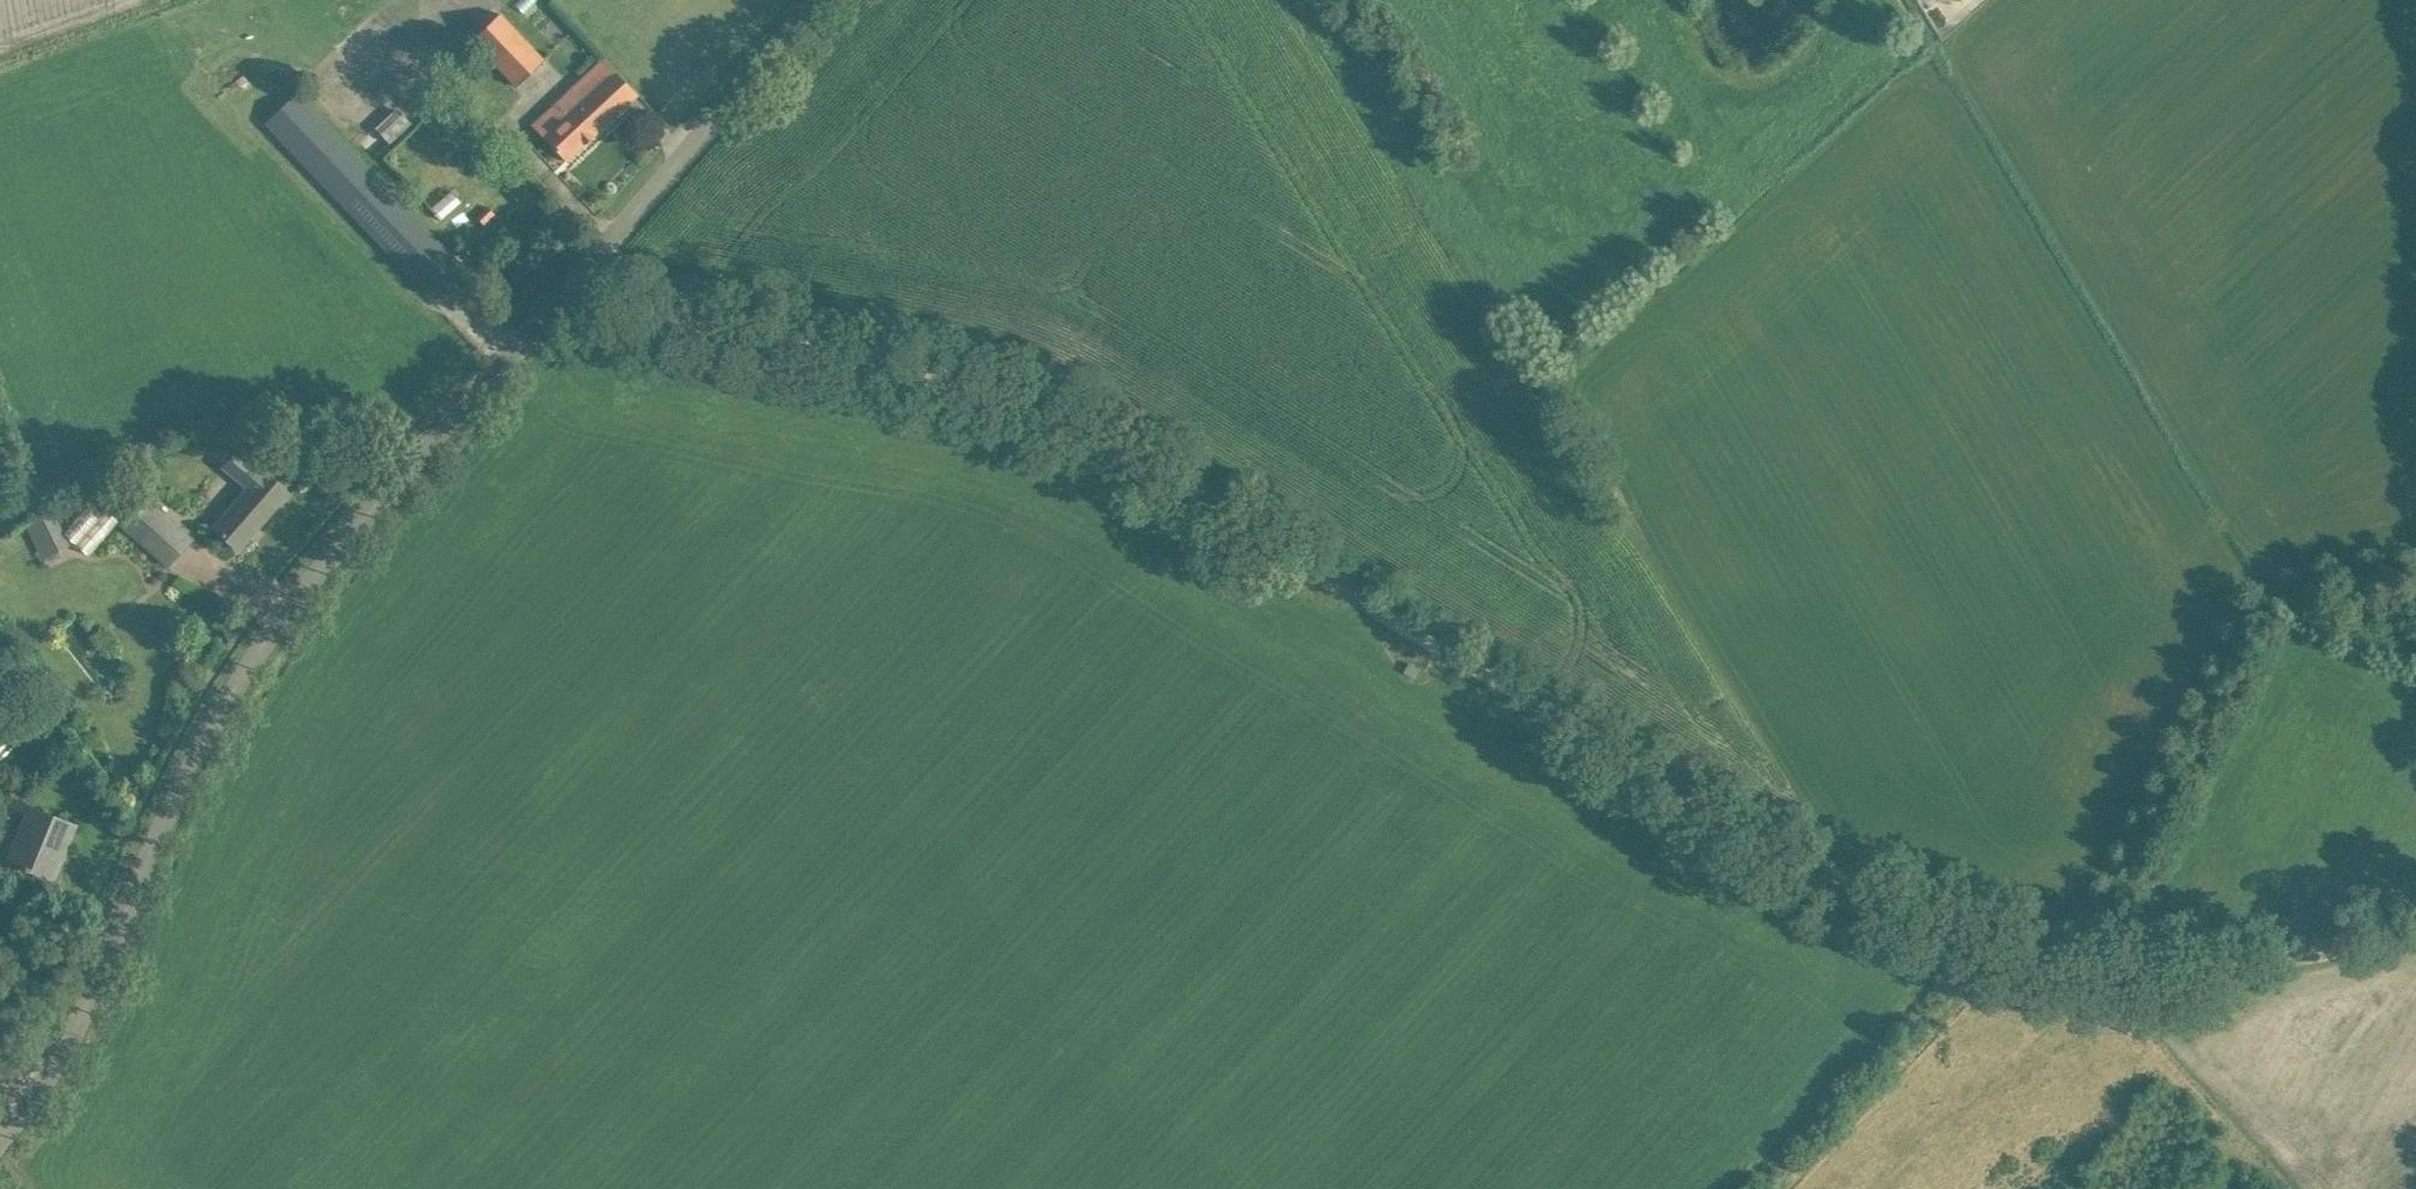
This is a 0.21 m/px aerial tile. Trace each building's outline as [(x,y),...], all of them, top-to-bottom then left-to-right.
[(514,87),(545,58),(500,10),(469,40),(514,87)] [(603,58),(532,125),(566,161),(637,94),(603,58)] [(297,93),(264,124),(428,294),(460,263),(443,246),(297,93)] [(396,144),(413,122),(401,112),(383,135),(396,144)] [(484,144),(470,156),(486,173),(499,161),(484,144)] [(451,223),(471,206),(460,193),(440,210),(451,223)] [(486,206),(475,217),(483,224),(494,213),(486,206)] [(259,526),(288,492),(262,470),(261,471),(233,447),(231,450),(221,441),(210,453),(220,461),(219,463),(247,488),(212,527),(238,550),(249,537),(247,526),(252,520),(259,526)] [(118,520),(94,498),(64,532),(87,554),(118,520)] [(168,565),(192,539),(146,498),(123,524),(150,550),(168,565)] [(26,526),(42,559),(70,545),(54,512),(26,526)] [(74,825),(53,816),(12,799),(9,808),(23,815),(6,859),(30,869),(53,878),(53,877),(47,875),(60,844),(65,847),(74,825)]
